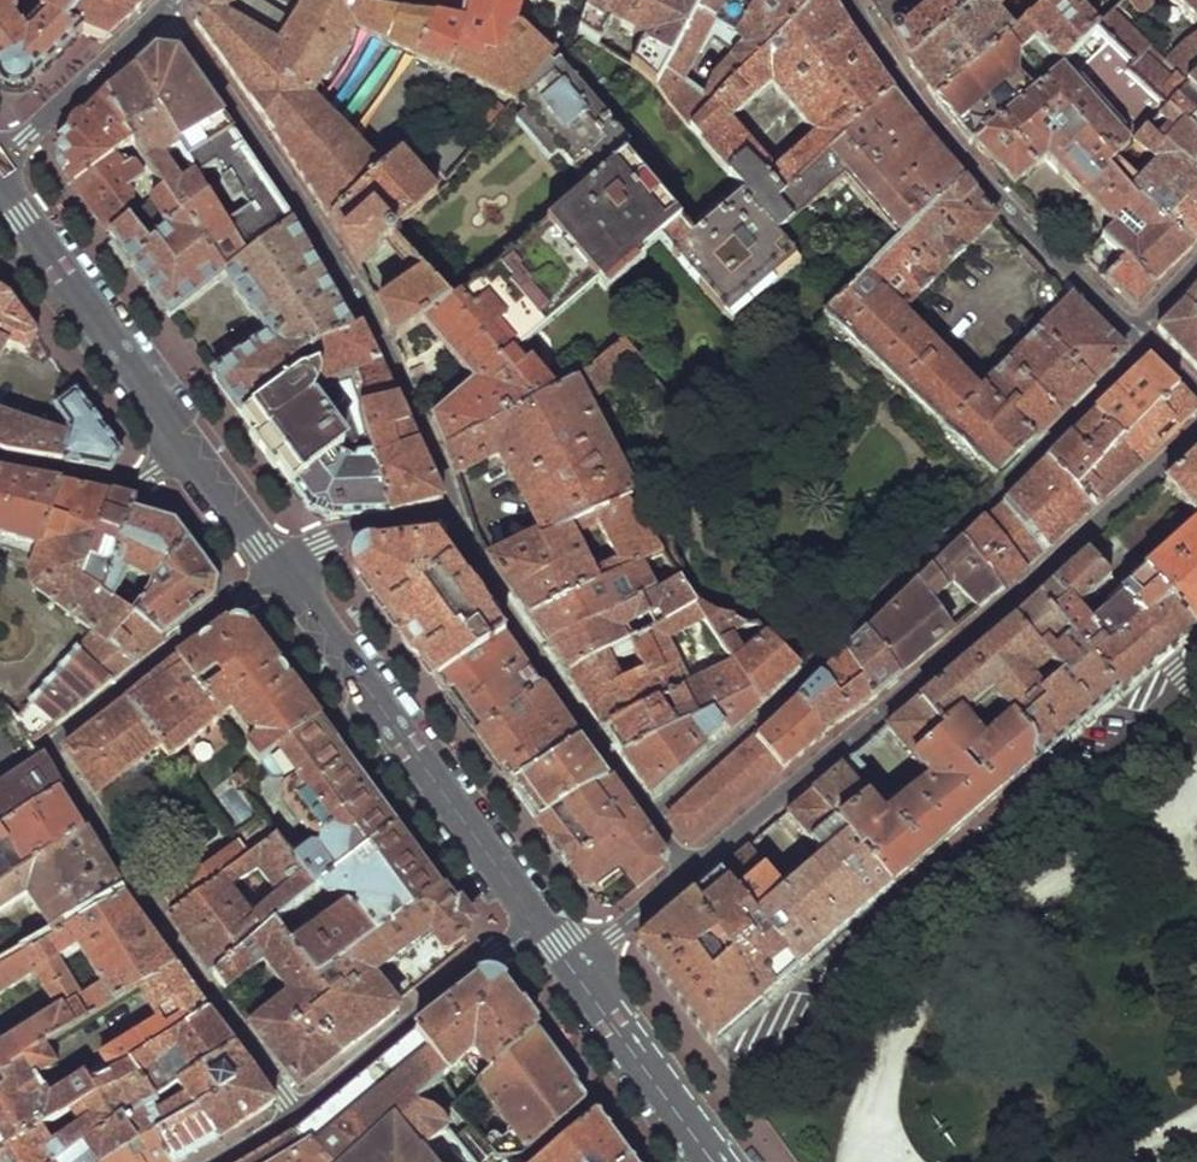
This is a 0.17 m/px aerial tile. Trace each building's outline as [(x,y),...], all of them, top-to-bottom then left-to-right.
[(82,32),(65,23),(74,0),(42,0),(40,10),(47,14),(27,32),(14,18),(20,13),(10,0),(0,0),(0,85),(12,93),(25,89),(82,32)] [(147,0),(74,0),(65,23),(82,32),(106,40),(130,16),(147,0)] [(277,47),(200,0),(199,0),(191,8),(195,12),(190,16),(194,23),(193,29),(205,46),(288,156),(291,161),(328,222),(380,171),(313,101),(355,34),(512,102),(549,60),(459,25),(368,8),(301,7),(290,25),(277,47)] [(290,25),(249,0),(200,0),(277,47),(290,25)] [(301,7),(368,8),(370,0),(288,0),(301,7)] [(459,25),(549,60),(554,54),(524,30),(512,30),(521,0),(465,0),(459,25)] [(656,86),(701,0),(588,0),(578,34),(597,45),(603,23),(644,41),(646,50),(640,61),(634,58),(630,65),(638,69),(656,86)] [(690,127),(817,0),(758,0),(749,12),(733,0),(701,0),(656,86),(690,127)] [(830,0),(817,0),(690,127),(729,171),(746,157),(781,195),(785,198),(892,94),(862,48),(830,0)] [(911,23),(900,11),(884,20),(910,61),(977,0),(940,0),(911,23)] [(935,101),(1011,34),(981,0),(977,0),(910,61),(922,81),(935,101)] [(935,101),(953,121),(955,124),(971,145),(975,142),(1094,30),(1098,27),(1072,0),(1049,0),(1011,34),(935,101)] [(1137,15),(1140,15),(1145,13),(1158,0),(1128,0),(1125,2),(1137,15)] [(1196,22),(1196,0),(1175,0),(1196,22)] [(1094,30),(1133,66),(1149,52),(1126,30),(1132,24),(1118,10),(1098,27),(1094,30)] [(975,142),(1015,185),(1046,156),(1112,226),(1141,198),(1111,169),(1119,160),(1138,141),(1147,131),(1149,133),(1155,126),(1167,110),(1126,73),(1133,66),(1094,30),(975,142)] [(1186,86),(1196,75),(1196,39),(1186,47),(1166,68),(1186,86)] [(171,96),(179,110),(164,121),(180,149),(188,162),(230,133),(178,56),(164,53),(156,51),(135,70),(156,106),(171,96)] [(1196,138),(1196,119),(1196,120),(1174,101),(1183,92),(1191,99),(1195,95),(1186,86),(1166,68),(1149,52),(1133,66),(1126,73),(1167,110),(1187,128),(1196,138)] [(427,327),(423,331),(440,350),(435,355),(439,359),(444,365),(448,361),(462,375),(459,379),(466,388),(471,386),(474,388),(433,423),(446,451),(558,392),(531,364),(523,373),(495,341),(517,320),(528,331),(585,278),(593,287),(650,236),(722,315),(788,249),(772,231),(777,227),(787,218),(773,201),(781,195),(746,157),(729,171),(746,195),(698,238),(621,158),(630,150),(557,60),(555,63),(549,60),(512,102),(584,194),(427,327)] [(134,142),(138,151),(161,191),(181,218),(210,199),(198,179),(196,175),(180,186),(163,160),(180,149),(164,121),(156,106),(135,70),(112,90),(106,95),(134,142)] [(1186,86),(1195,95),(1196,97),(1196,75),(1186,86)] [(863,170),(917,227),(963,180),(934,145),(892,94),(785,198),(781,195),(773,201),(787,218),(794,228),(797,225),(802,231),(863,170)] [(57,163),(57,165),(73,186),(112,158),(134,142),(106,95),(57,147),(57,157),(57,163)] [(1196,174),(1196,138),(1187,128),(1174,143),(1155,126),(1149,133),(1196,174)] [(1193,248),(1196,243),(1196,174),(1149,133),(1147,131),(1138,141),(1165,166),(1147,186),(1119,160),(1111,169),(1141,198),(1193,248)] [(219,184),(232,204),(241,200),(248,212),(227,226),(247,259),(292,224),(230,133),(188,162),(196,175),(198,179),(214,167),(224,181),(219,184)] [(138,151),(126,160),(123,156),(114,162),(112,158),(73,186),(91,212),(108,235),(161,191),(138,151)] [(328,222),(356,270),(388,240),(422,277),(378,310),(397,345),(423,322),(447,300),(424,272),(423,268),(395,233),(433,194),(396,156),(380,171),(328,222)] [(824,317),(993,480),(1126,353),(1070,296),(1066,299),(1050,280),(1040,289),(1038,302),(1044,312),(1051,319),(979,393),(901,315),(976,241),(989,253),(1002,254),(1015,253),(1020,249),(999,228),(1000,225),(963,180),(917,227),(824,317)] [(160,306),(169,318),(225,275),(247,259),(227,226),(210,199),(181,218),(161,191),(108,235),(160,306)] [(1083,257),(1105,278),(1123,259),(1153,285),(1172,267),(1193,248),(1141,198),(1112,226),(1083,257)] [(225,275),(269,337),(212,376),(243,418),(305,375),(296,365),(311,352),(310,350),(311,348),(313,346),(351,326),(320,273),(292,224),(247,259),(225,275)] [(1123,259),(1105,278),(1136,308),(1156,288),(1153,285),(1123,259)] [(1183,302),(1196,315),(1196,287),(1190,295),(1183,302)] [(5,345),(27,358),(38,339),(0,288),(0,342),(5,345)] [(1196,370),(1196,315),(1183,302),(1157,330),(1186,358),(1196,370)] [(269,453),(294,487),(343,446),(308,398),(315,389),(350,380),(359,411),(396,398),(378,358),(361,321),(351,326),(313,346),(311,348),(310,350),(311,352),(319,367),(305,375),(243,418),(269,453)] [(499,455),(547,539),(550,544),(629,507),(636,504),(586,408),(639,362),(624,342),(574,385),(558,392),(446,451),(454,476),(499,455)] [(1096,411),(1123,442),(1178,388),(1151,360),(1126,383),(1096,411)] [(343,446),(367,440),(359,411),(350,380),(315,389),(308,398),(343,446)] [(1137,467),(1166,440),(1196,411),(1196,409),(1178,388),(1123,442),(1119,446),(1137,467)] [(1,452),(111,471),(119,460),(122,454),(76,390),(55,407),(70,425),(68,438),(0,414),(0,451),(1,452)] [(367,440),(390,517),(442,503),(423,459),(396,398),(359,411),(367,440)] [(1072,436),(1098,466),(1119,446),(1123,442),(1096,411),(1084,423),(1072,436)] [(1049,459),(1076,488),(1098,466),(1072,436),(1062,446),(1049,459)] [(306,503),(310,509),(319,513),(334,519),(390,517),(367,440),(343,446),(294,487),(306,503)] [(1076,488),(1094,508),(1115,487),(1137,467),(1119,446),(1098,466),(1076,488)] [(1164,482),(1196,518),(1196,451),(1164,482)] [(984,520),(1025,572),(1062,537),(1094,508),(1076,488),(1049,459),(1021,485),(984,520)] [(38,548),(63,486),(0,473),(0,535),(38,548)] [(63,486),(38,548),(75,576),(112,497),(86,491),(63,486)] [(636,504),(646,516),(658,503),(647,493),(636,504)] [(112,497),(75,576),(97,592),(133,514),(138,503),(125,501),(112,497)] [(662,558),(629,507),(550,544),(547,539),(489,565),(549,644),(620,613),(652,596),(638,569),(662,558)] [(151,581),(146,594),(127,614),(163,641),(214,602),(213,595),(215,582),(195,554),(174,525),(133,514),(97,592),(107,600),(128,568),(151,581)] [(962,540),(1002,593),(1015,580),(1025,572),(984,520),(974,529),(962,540)] [(1166,595),(1193,625),(1196,622),(1196,523),(1122,591),(1144,615),(1166,595)] [(387,613),(406,639),(406,644),(411,651),(415,652),(435,681),(503,635),(435,539),(370,546),(357,557),(359,573),(387,613)] [(914,586),(928,604),(954,582),(966,584),(983,608),(1002,593),(962,540),(914,586)] [(31,586),(80,623),(91,631),(12,723),(31,745),(59,723),(149,655),(165,642),(163,641),(127,614),(107,600),(97,592),(75,576),(38,548),(27,576),(31,586)] [(1072,638),(1118,691),(1158,657),(1193,625),(1166,595),(1144,615),(1122,591),(1111,601),(1105,607),(1109,612),(1090,628),(1073,609),(1098,587),(1109,578),(1085,554),(1062,576),(1037,599),(1072,638)] [(1111,601),(1122,591),(1109,578),(1098,587),(1111,601)] [(557,656),(568,673),(606,655),(630,642),(622,628),(649,614),(657,629),(696,610),(678,583),(652,596),(620,613),(549,644),(557,656)] [(865,634),(897,677),(951,634),(928,604),(914,586),(889,610),(865,634)] [(1015,619),(1048,658),(1072,638),(1037,599),(1026,609),(1015,619)] [(734,667),(750,693),(758,705),(779,685),(797,668),(768,638),(744,657),(732,640),(745,629),(738,624),(733,618),(717,617),(704,607),(697,612),(705,623),(734,667)] [(582,694),(603,728),(612,727),(656,704),(669,698),(683,691),(697,719),(750,693),(734,667),(689,689),(667,642),(705,623),(697,612),(696,610),(657,629),(630,642),(643,670),(619,683),(606,655),(568,673),(582,694)] [(933,784),(886,822),(850,779),(864,767),(855,757),(814,791),(892,888),(973,818),(1035,764),(1033,759),(1035,745),(1028,733),(1021,725),(1051,700),(1044,692),(1032,678),(1051,661),(1048,658),(1015,619),(917,703),(886,730),(933,784)] [(180,660),(222,717),(232,710),(246,728),(254,733),(259,735),(258,740),(246,750),(258,765),(275,752),(317,721),(282,673),(247,625),(239,624),(230,623),(180,660)] [(844,654),(862,679),(874,696),(897,677),(865,634),(854,644),(844,654)] [(435,681),(474,734),(540,687),(503,635),(435,681)] [(1051,700),(1021,725),(1028,733),(1035,745),(1033,759),(1035,764),(1080,724),(1118,691),(1072,638),(1048,658),(1051,661),(1060,672),(1054,677),(1057,680),(1044,692),(1051,700)] [(823,674),(839,697),(862,679),(844,654),(832,665),(823,674)] [(126,703),(160,745),(171,758),(222,717),(180,660),(148,686),(126,703)] [(798,698),(822,735),(876,698),(874,696),(862,679),(839,697),(823,674),(811,686),(798,698)] [(490,756),(509,782),(576,738),(540,687),(474,734),(490,756)] [(669,698),(684,725),(697,719),(683,691),(669,698)] [(622,755),(654,799),(706,753),(701,747),(721,728),(728,733),(758,705),(750,693),(697,719),(684,725),(674,730),(628,752),(622,755)] [(756,739),(781,769),(783,772),(825,740),(822,735),(798,698),(767,728),(756,739)] [(64,751),(97,797),(160,745),(126,703),(94,728),(64,751)] [(618,736),(628,752),(674,730),(656,704),(612,727),(618,736)] [(11,753),(25,750),(31,745),(12,723),(0,708),(0,746),(11,753)] [(287,803),(317,843),(293,861),(315,889),(322,885),(396,830),(361,782),(317,721),(275,752),(295,780),(288,786),(283,792),(287,803)] [(531,812),(536,819),(604,779),(576,738),(509,782),(521,799),(531,812)] [(681,832),(691,844),(735,807),(781,769),(756,739),(668,816),(681,832)] [(60,791),(43,765),(0,793),(0,829),(60,791)] [(234,783),(239,790),(247,785),(248,782),(247,780),(245,777),(245,775),(234,783)] [(583,883),(584,886),(618,860),(636,884),(663,862),(633,820),(604,779),(536,819),(583,883)] [(24,871),(85,831),(74,813),(60,791),(0,829),(0,834),(24,871)] [(719,872),(798,971),(846,929),(892,888),(814,791),(786,816),(823,862),(784,895),(748,849),(719,872)] [(235,824),(256,852),(275,838),(254,808),(235,824)] [(349,907),(293,950),(318,981),(374,939),(440,890),(416,857),(396,830),(322,885),(327,892),(348,894),(349,907)] [(55,936),(126,895),(106,864),(85,831),(24,871),(1,887),(0,887),(0,913),(30,894),(55,936)] [(275,838),(256,852),(238,865),(176,908),(168,914),(193,947),(213,974),(273,924),(308,896),(315,889),(293,861),(275,838)] [(169,898),(176,908),(238,865),(226,850),(191,873),(187,869),(162,889),(169,898)] [(150,872),(162,889),(187,869),(176,853),(150,872)] [(719,872),(693,895),(761,1003),(798,971),(719,872)] [(374,939),(391,961),(430,932),(450,958),(464,948),(467,927),(452,906),(440,890),(374,939)] [(126,895),(55,936),(20,955),(33,976),(58,1013),(69,1031),(137,988),(175,964),(148,926),(126,895)] [(675,998),(710,1045),(715,1044),(761,1003),(693,895),(637,944),(675,998)] [(251,1025),(299,1087),(341,1054),(311,1014),(332,1000),(318,981),(293,950),(273,924),(213,974),(226,992),(262,961),(288,994),(251,1025)] [(311,1014),(341,1054),(398,1009),(372,977),(391,961),(374,939),(318,981),(332,1000),(311,1014)] [(33,976),(20,955),(10,960),(0,967),(0,997),(33,976)] [(83,1076),(92,1089),(113,1120),(147,1098),(170,1085),(156,1063),(173,1051),(188,1073),(233,1045),(220,1027),(197,994),(175,964),(137,988),(158,1020),(99,1055),(104,1063),(83,1076)] [(415,1033),(448,1074),(464,1060),(479,1082),(536,1032),(517,1007),(500,985),(485,983),(477,982),(415,1033)] [(44,1048),(69,1031),(58,1013),(0,1050),(0,1075),(44,1048)] [(477,1084),(511,1131),(488,1149),(492,1154),(496,1160),(503,1157),(525,1156),(587,1101),(564,1069),(536,1032),(479,1082),(477,1084)] [(448,1074),(415,1033),(315,1116),(296,1131),(319,1161),(410,1161),(420,1154),(426,1161),(474,1161),(457,1140),(472,1129),(453,1105),(457,1102),(445,1079),(448,1074)] [(174,1082),(194,1108),(213,1097),(254,1073),(246,1061),(233,1045),(188,1073),(174,1082)] [(38,1126),(67,1106),(92,1089),(83,1076),(50,1098),(35,1078),(55,1065),(44,1048),(0,1075),(0,1151),(38,1126)] [(213,1097),(235,1127),(269,1107),(270,1103),(270,1095),(266,1089),(254,1073),(213,1097)] [(67,1106),(80,1124),(88,1137),(107,1124),(113,1120),(92,1089),(67,1106)] [(170,1161),(176,1161),(203,1146),(235,1127),(213,1097),(194,1108),(164,1125),(149,1134),(170,1161)] [(107,1124),(124,1148),(149,1134),(164,1125),(147,1098),(113,1120),(107,1124)] [(596,1112),(591,1105),(587,1101),(525,1156),(518,1161),(538,1161),(596,1112)] [(596,1112),(538,1161),(633,1161),(596,1112)] [(81,1142),(88,1137),(80,1124),(51,1144),(60,1157),(81,1142)] [(95,1161),(105,1161),(124,1148),(107,1124),(88,1137),(81,1142),(95,1161)] [(60,1157),(51,1144),(38,1126),(0,1151),(0,1161),(53,1161),(60,1157)] [(474,1161),(482,1161),(492,1154),(488,1149),(472,1129),(457,1140),(474,1161)] [(296,1131),(252,1158),(244,1161),(319,1161),(296,1131)] [(149,1134),(124,1148),(105,1161),(170,1161),(149,1134)]
